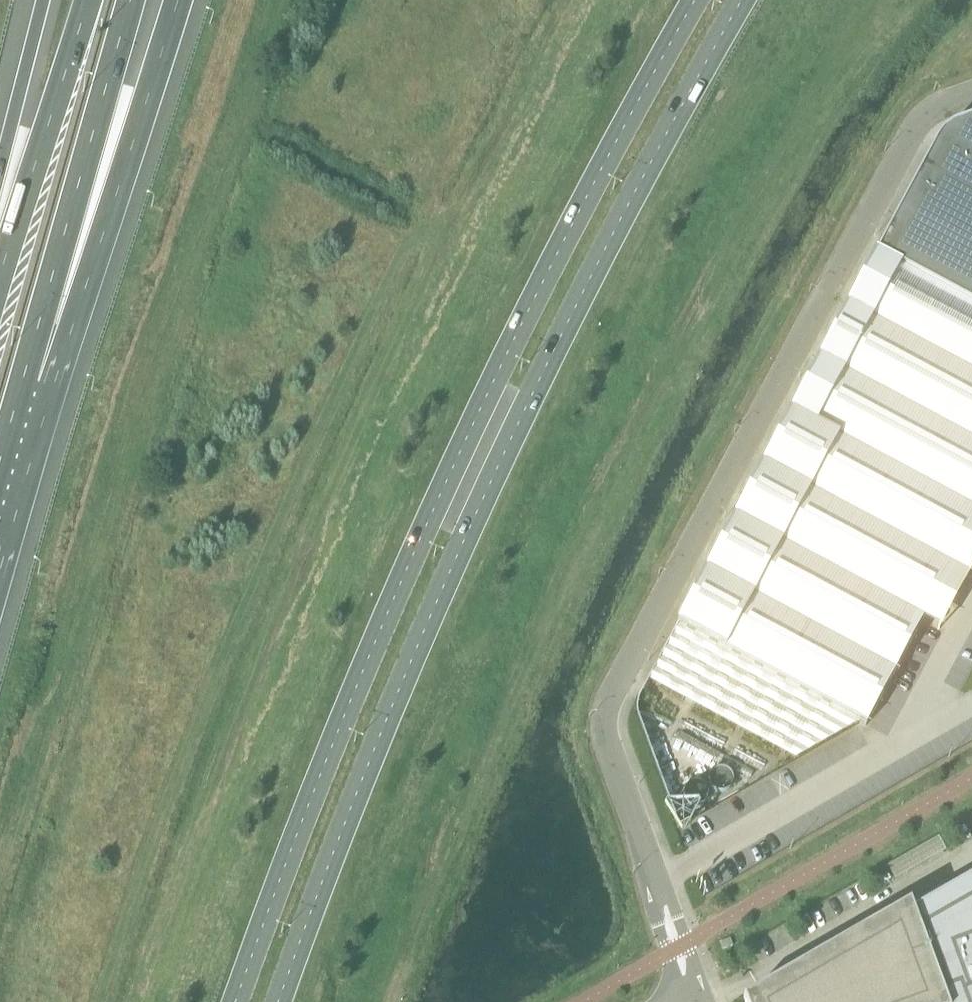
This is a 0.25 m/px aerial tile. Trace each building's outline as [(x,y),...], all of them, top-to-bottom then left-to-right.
[(678,627),(865,727),(971,528),(971,121),(952,128),(948,131),(944,134),(940,137),(937,141),(935,145),(678,627)] [(729,787),(732,785),(735,783),(737,779),(737,775),(736,771),(734,768),(731,765),(727,764),(723,764),(719,766),(716,768),(714,772),(713,776),(714,779),(715,783),(718,786),(722,787),(725,788),(729,787)] [(700,801),(704,801),(707,799),(710,796),(711,792),(711,788),(710,784),(707,780),(704,778),(700,777),(696,778),(692,780),(689,783),(688,786),(687,790),(688,794),(690,797),(693,800),(696,801),(700,801)] [(911,916),(908,909),(745,1001),(971,1001),(971,881),(911,916)]
